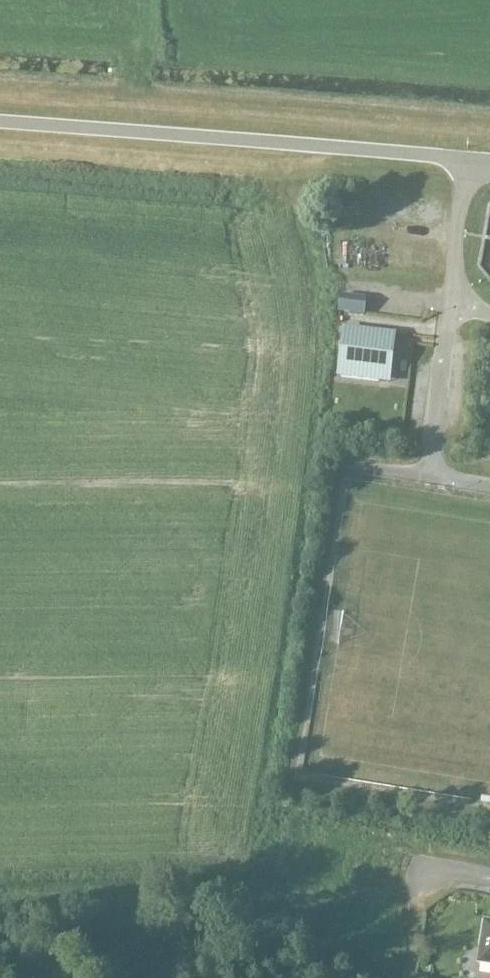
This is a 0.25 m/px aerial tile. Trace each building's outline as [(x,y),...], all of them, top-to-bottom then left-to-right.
[(340,312),(363,314),(365,299),(342,296),(340,312)] [(384,334),(345,329),(339,377),(379,382),(384,334)] [(485,923),(478,964),(489,966),(489,924),(485,923)] [(471,977),(482,977),(481,969),(470,971),(471,977)]
